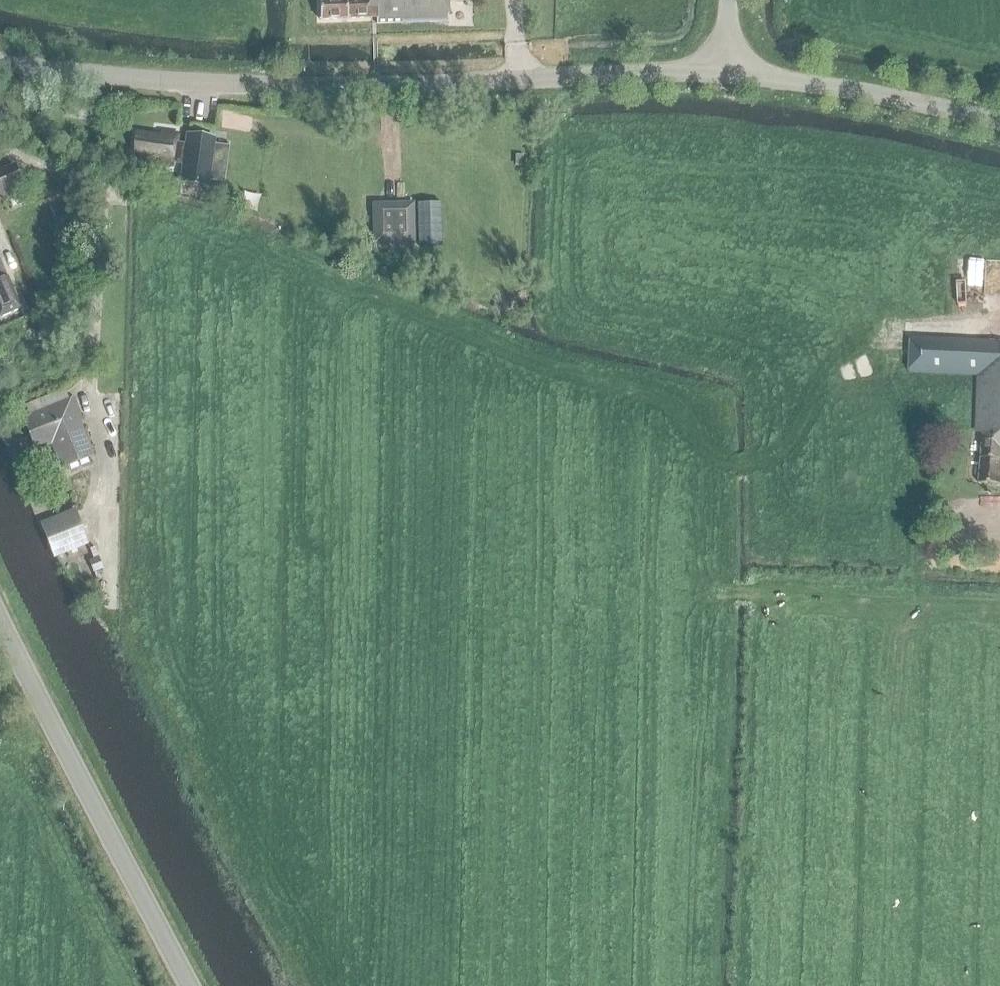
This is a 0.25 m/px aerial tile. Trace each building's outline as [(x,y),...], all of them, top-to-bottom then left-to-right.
[(320,20),(375,18),(375,23),(447,21),(447,0),(319,0),(320,20)] [(158,130),(157,134),(134,131),(131,150),(134,150),(134,155),(154,158),(154,163),(170,165),(170,160),(180,162),(177,181),(203,185),(210,137),(184,134),(183,142),(173,141),(174,132),(158,130)] [(11,206),(17,203),(14,198),(26,193),(15,167),(0,174),(0,204),(9,201),(11,206)] [(411,209),(370,208),(370,249),(411,250),(411,209)] [(20,309),(7,278),(6,279),(5,274),(0,263),(0,318),(20,309)] [(985,288),(986,263),(973,263),(972,287),(985,288)] [(911,373),(976,375),(974,433),(978,433),(977,485),(999,486),(999,465),(999,342),(912,339),(911,373)] [(35,448),(52,441),(62,466),(66,464),(69,471),(81,466),(78,459),(88,455),(74,422),(78,420),(71,403),(25,422),(35,448)] [(60,556),(87,545),(74,511),(41,525),(48,543),(54,541),(60,556)] [(99,560),(89,560),(89,578),(99,578),(99,560)]
